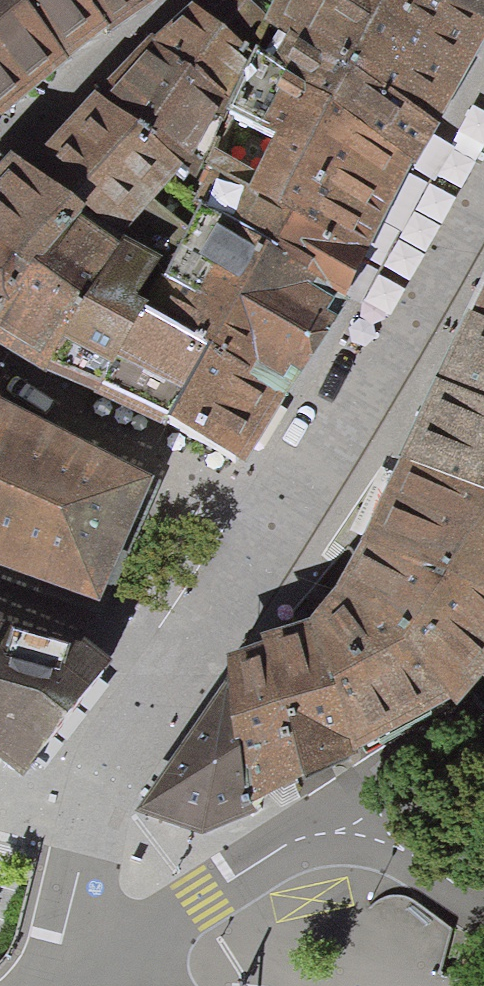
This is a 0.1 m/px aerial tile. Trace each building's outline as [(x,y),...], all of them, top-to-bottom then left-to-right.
[(433,0),(205,0),(195,8),(171,29),(159,41),(156,38),(96,98),(40,154),(23,171),(13,163),(0,177),(0,349),(79,391),(155,432),(242,479),(259,451),(326,336),(360,277),(401,207),(460,93),(483,42),(483,30),(433,0)] [(166,0),(0,0),(0,120),(41,83),(70,61),(138,22),(166,0)] [(483,30),(483,0),(433,0),(483,30)] [(471,324),(483,331),(483,297),(471,324)] [(402,466),(483,506),(483,331),(471,324),(464,339),(402,466)] [(98,611),(127,542),(151,486),(0,405),(0,570),(98,611)] [(402,466),(361,556),(482,603),(483,604),(483,506),(402,466)] [(335,600),(426,673),(482,603),(361,556),(335,600)] [(324,612),(307,617),(340,721),(426,673),(335,600),(324,612)] [(340,721),(355,755),(438,718),(450,712),(483,674),(483,604),(482,603),(426,673),(340,721)] [(260,632),(263,640),(302,779),(355,755),(340,721),(307,617),(260,632)] [(23,776),(112,659),(0,618),(0,763),(23,776)] [(302,779),(263,640),(233,652),(226,655),(227,677),(248,805),(281,790),(302,779)] [(192,728),(136,810),(202,833),(249,815),(248,805),(227,677),(192,728)]
